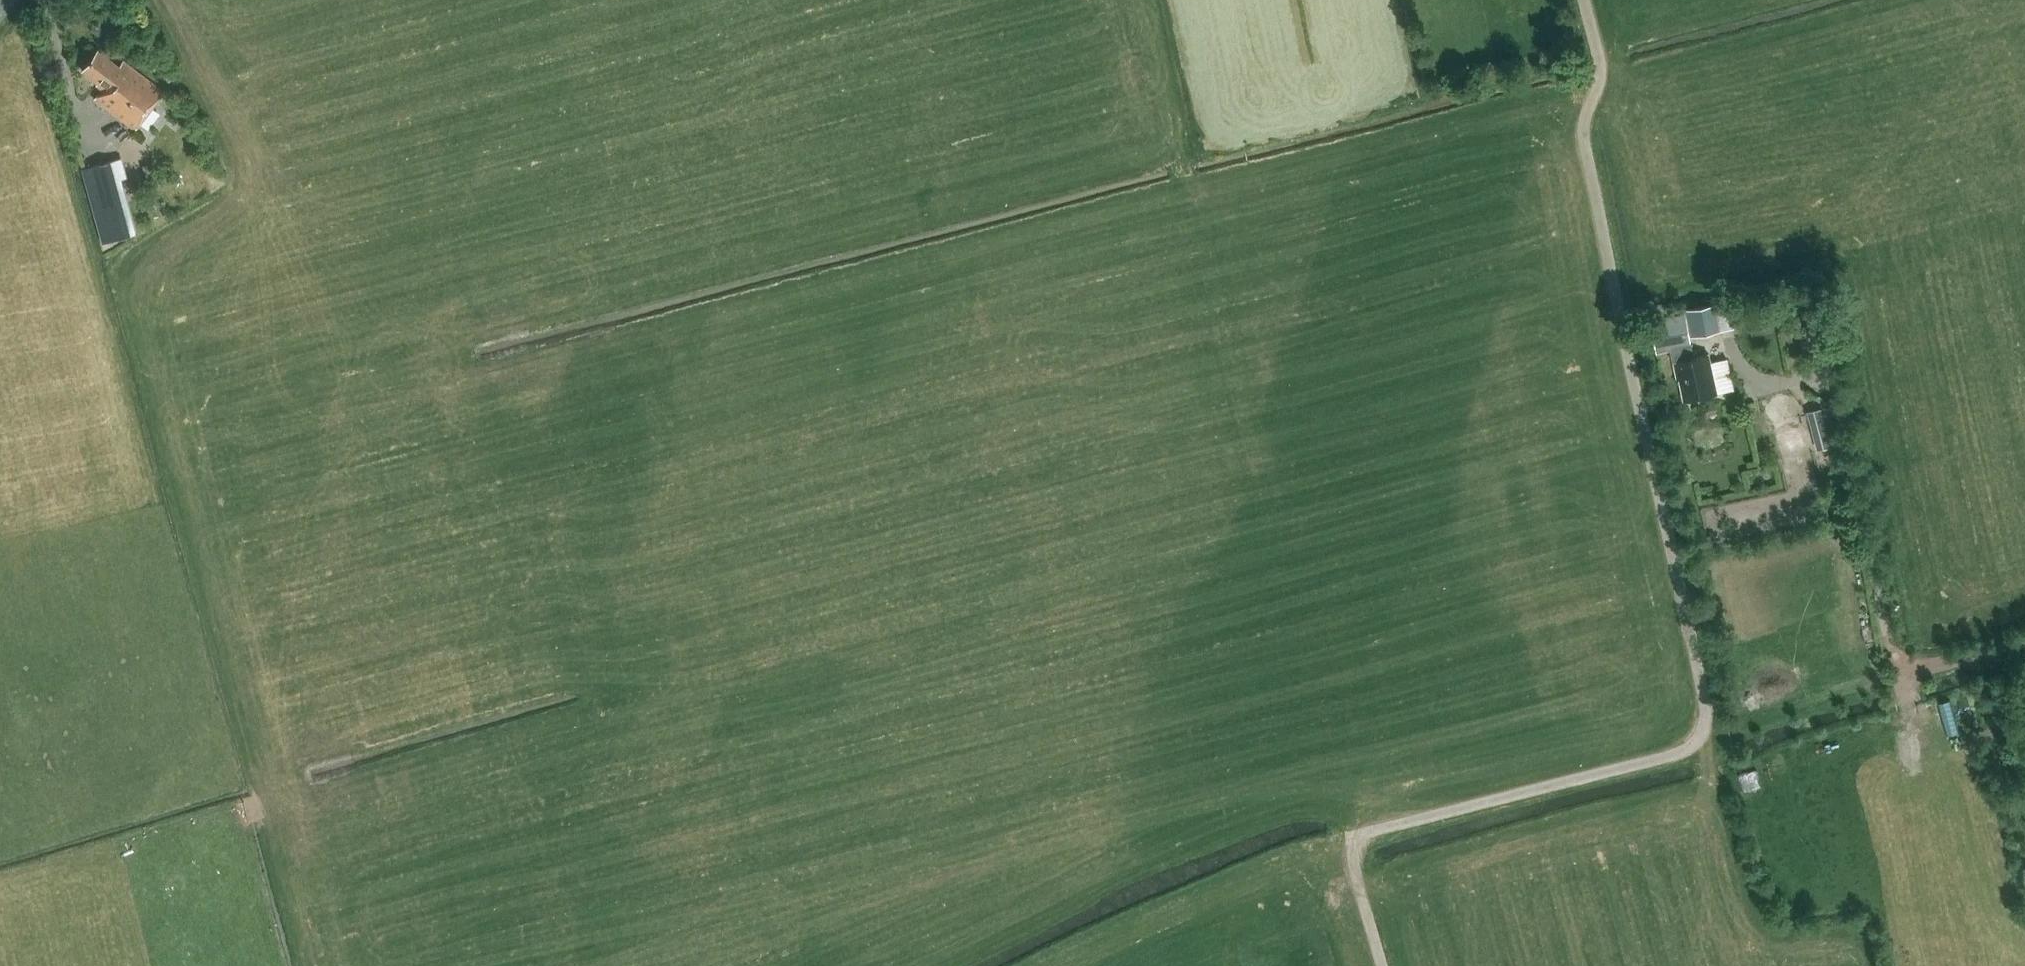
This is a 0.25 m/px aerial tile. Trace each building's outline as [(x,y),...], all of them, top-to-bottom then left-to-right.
[(134,127),(162,91),(124,61),(120,66),(99,49),(83,69),(99,81),(98,81),(105,86),(96,97),(134,127)] [(84,167),(100,222),(127,214),(111,159),(84,167)] [(1684,312),(1689,335),(1722,328),(1717,302),(1684,309),(1684,312)] [(1709,353),(1692,356),(1689,344),(1691,344),(1689,335),(1684,312),(1650,319),(1656,352),(1670,349),(1677,378),(1679,377),(1684,399),(1718,392),(1709,353)] [(1827,402),(1808,407),(1818,446),(1838,441),(1827,402)]
